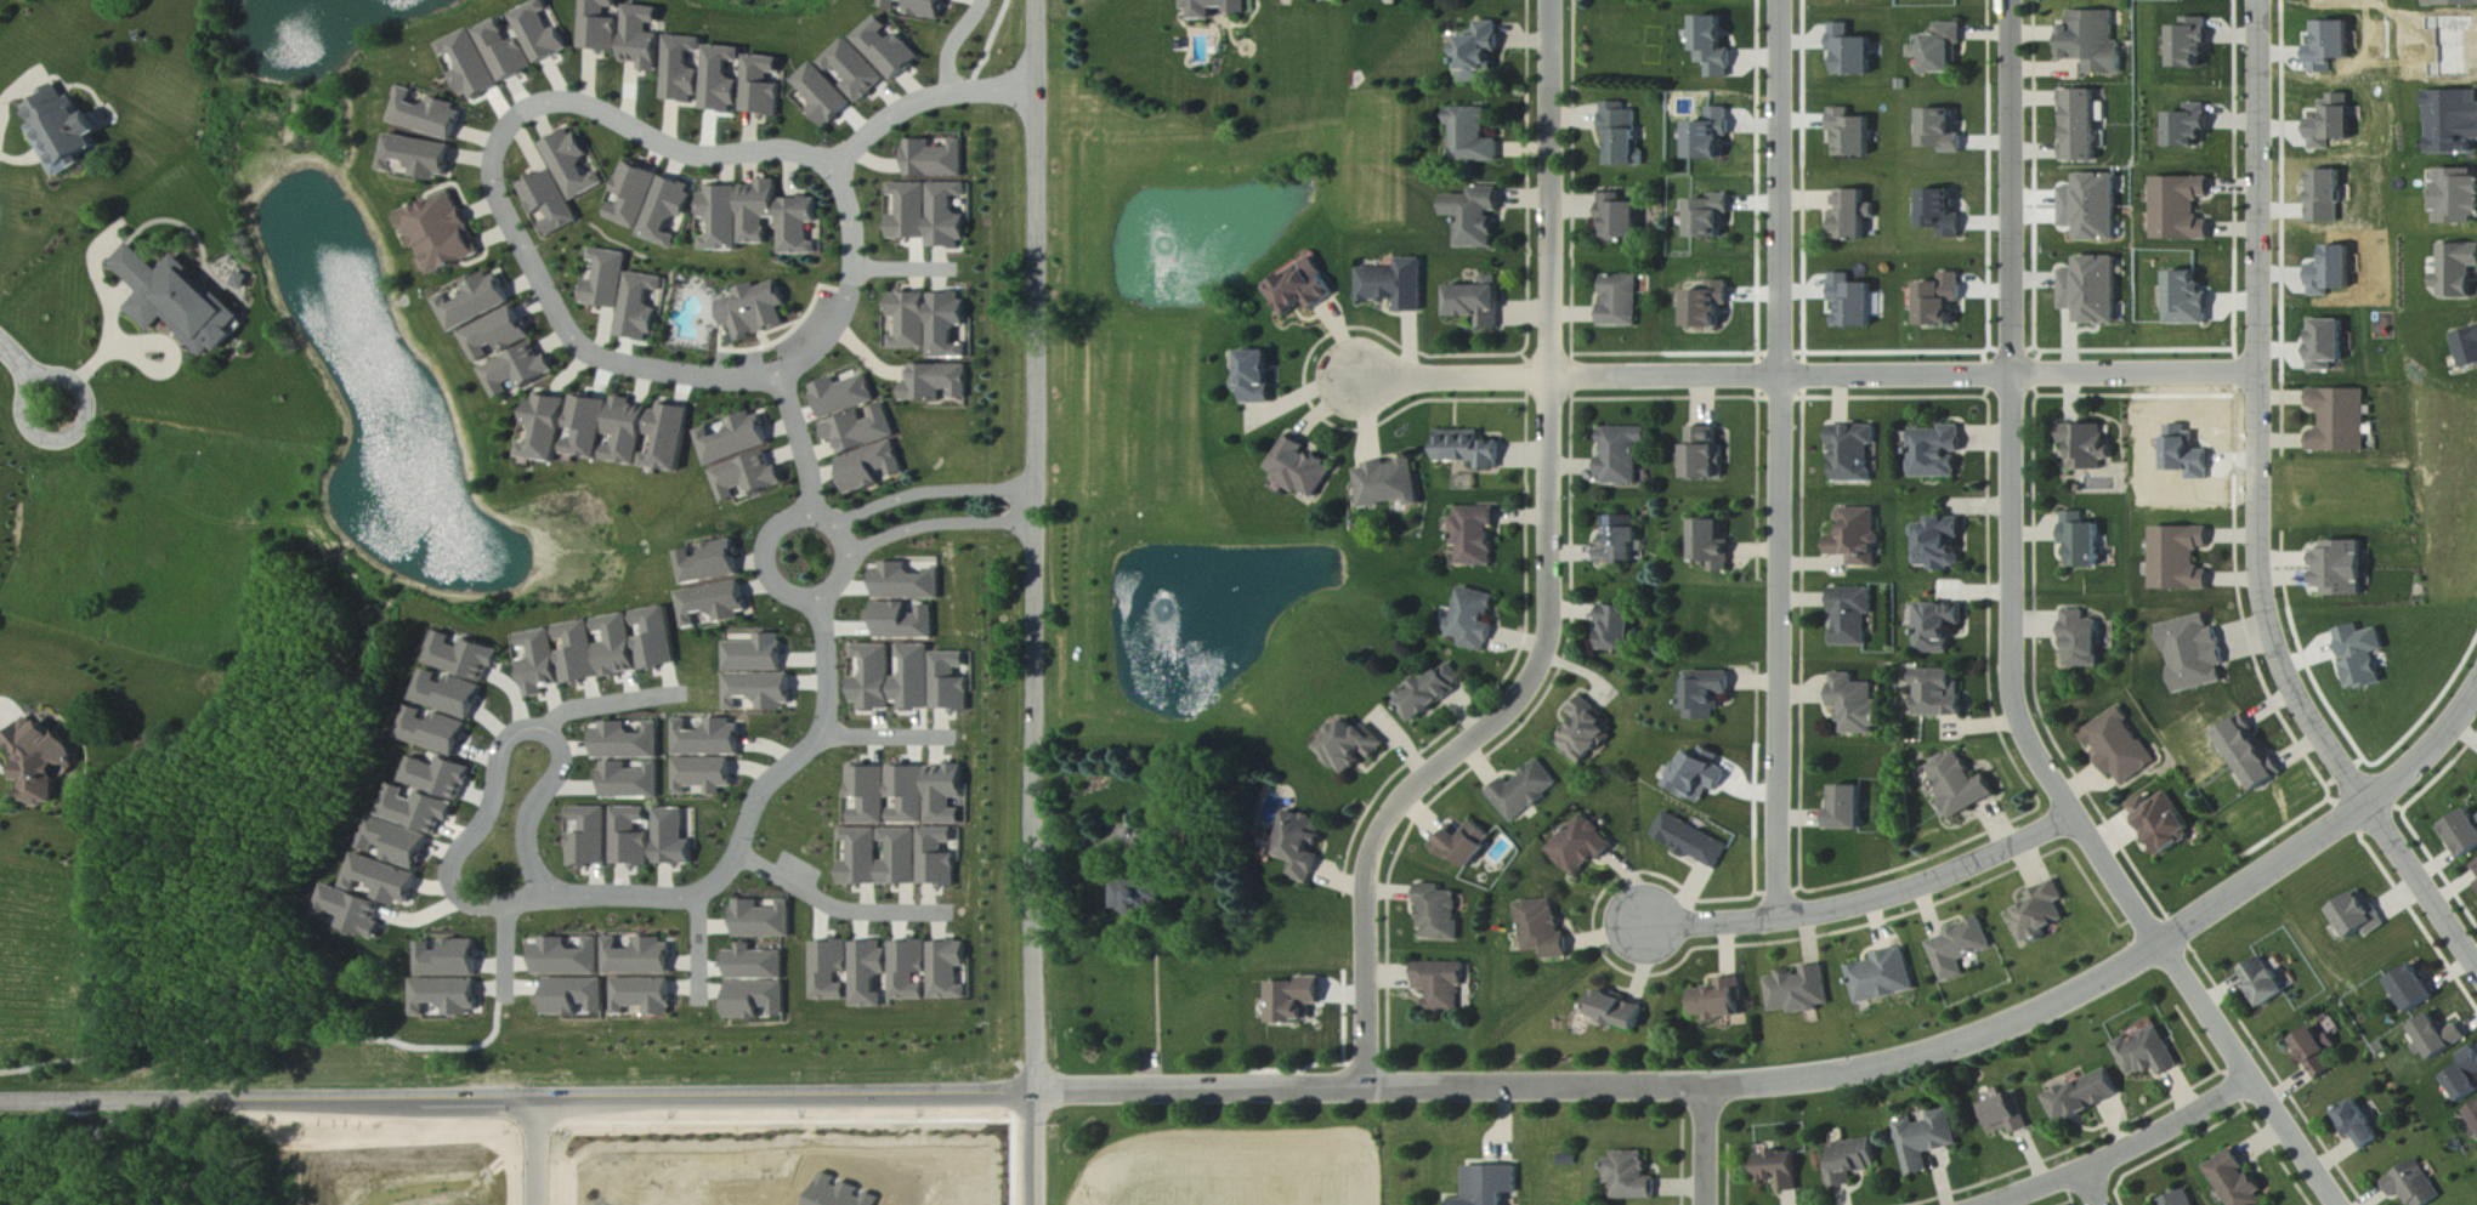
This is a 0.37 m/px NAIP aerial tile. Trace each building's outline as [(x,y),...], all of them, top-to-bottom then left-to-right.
[(622,20),(612,19),(612,9),(621,10),(622,0),(587,0),(585,51),(620,53),(622,20)] [(884,9),(900,12),(901,2),(912,4),(910,16),(942,22),(946,0),(886,0),(884,9)] [(1187,12),(1193,12),(1193,22),(1215,21),(1214,10),(1227,10),(1227,15),(1250,15),(1250,0),(1187,0),(1187,12)] [(2430,8),(2476,8),(2476,0),(2430,0),(2430,8)] [(538,67),(572,52),(562,28),(554,31),(547,15),(553,12),(549,1),(516,15),(538,67)] [(664,8),(629,6),(626,63),(641,64),(641,73),(661,74),(663,34),(653,34),(654,24),(663,25),(664,8)] [(2118,12),(2073,13),(2073,28),(2065,28),(2065,62),(2088,62),(2088,76),(2125,76),(2125,42),(2118,42),(2118,12)] [(924,58),(902,35),(894,42),(886,34),(893,28),(882,16),(857,40),(898,83),(924,58)] [(1698,19),(1699,65),(1710,65),(1710,81),(1733,80),(1732,51),(1726,52),(1725,18),(1698,19)] [(2178,28),(2179,70),(2207,70),(2206,58),(2213,58),(2212,19),(2188,19),(2188,27),(2178,28)] [(478,32),(503,85),(537,69),(522,38),(512,43),(501,20),(478,32)] [(1500,22),(1479,23),(1480,38),(1461,38),(1462,84),(1489,83),(1488,72),(1501,71),(1500,22)] [(2353,23),(2320,24),(2321,47),(2312,47),(2313,74),(2335,74),(2334,61),(2353,61),(2353,23)] [(1964,24),(1938,25),(1938,37),(1927,37),(1928,76),(1956,75),(1956,54),(1965,54),(1964,24)] [(1875,40),(1853,40),(1853,25),(1833,25),(1832,54),(1840,54),(1840,77),(1874,77),(1875,40)] [(469,103),(501,89),(476,30),(443,44),(469,103)] [(664,102),(700,105),(702,70),(692,69),(693,53),(706,54),(707,39),(669,36),(664,102)] [(824,64),(833,73),(839,67),(853,81),(846,88),(863,106),(890,80),(851,39),(824,64)] [(747,49),(709,47),(705,112),(740,115),(742,80),(732,80),(733,63),(746,64),(747,49)] [(782,118),(785,85),(774,84),(775,75),(783,76),(785,59),(751,56),(745,115),(782,118)] [(856,103),(817,63),(797,83),(819,105),(812,112),(829,130),(856,103)] [(56,180),(86,166),(82,158),(99,150),(93,138),(100,135),(90,114),(82,118),(72,98),(65,101),(57,85),(39,93),(42,100),(26,108),(34,126),(31,128),(56,180)] [(431,100),(429,108),(414,104),(417,91),(402,87),(393,126),(456,141),(464,108),(431,100)] [(2063,163),(2098,164),(2100,92),(2065,91),(2063,163)] [(2432,155),(2476,154),(2476,139),(2476,92),(2431,92),(2432,155)] [(2355,142),(2355,98),(2326,97),(2326,121),(2312,121),(2312,150),(2332,150),(2333,142),(2355,142)] [(1636,112),(1625,112),(1624,104),(1603,104),(1604,168),(1643,167),(1642,159),(1636,159),(1636,112)] [(2173,115),(2174,149),(2209,149),(2209,132),(2213,132),(2212,105),(2191,105),(2191,115),(2173,115)] [(1455,162),(1500,163),(1501,141),(1489,141),(1489,110),(1451,109),(1451,127),(1456,127),(1455,162)] [(1733,109),(1712,110),(1712,125),(1690,125),(1691,163),(1725,162),(1725,147),(1733,146),(1733,109)] [(1838,159),(1872,160),(1873,120),(1853,119),(1853,109),(1833,109),(1832,133),(1839,134),(1838,159)] [(1925,112),(1924,150),(1944,151),(1944,154),(1965,155),(1965,124),(1957,124),(1957,112),(1925,112)] [(542,146),(571,203),(606,185),(599,172),(587,178),(579,163),(588,159),(573,130),(542,146)] [(413,176),(447,182),(453,146),(389,135),(383,172),(396,174),(399,161),(415,164),(413,176)] [(965,177),(964,141),(951,141),(951,149),(932,149),(932,141),(908,141),(909,179),(965,177)] [(660,176),(625,164),(615,195),(625,198),(621,208),(613,205),(607,220),(641,232),(660,176)] [(579,223),(553,170),(519,187),(535,218),(538,217),(549,238),(579,223)] [(2440,170),(2440,226),(2476,227),(2476,179),(2476,171),(2440,170)] [(2313,224),(2343,224),(2344,173),(2318,172),(2317,185),(2314,185),(2313,224)] [(2119,242),(2119,176),(2079,176),(2079,189),(2062,189),(2062,228),(2079,228),(2079,242),(2119,242)] [(685,221),(696,189),(661,177),(641,239),(675,250),(679,237),(669,234),(674,218),(685,221)] [(2157,179),(2157,242),(2214,241),(2214,221),(2202,221),(2202,199),(2214,199),(2214,179),(2157,179)] [(741,246),(768,247),(769,220),(778,220),(779,181),(760,181),(760,188),(743,187),(741,246)] [(928,241),(927,184),(891,185),(891,197),(899,197),(899,217),(891,217),(891,242),(928,241)] [(967,184),(930,184),(930,250),(966,250),(966,215),(955,215),(955,199),(967,199),(967,184)] [(740,188),(704,188),(705,238),(702,238),(702,253),(741,253),(740,188)] [(1501,188),(1472,189),(1472,196),(1446,197),(1446,218),(1459,218),(1459,250),(1495,250),(1494,213),(1501,213),(1501,188)] [(1868,192),(1841,192),(1840,214),(1833,213),(1832,227),(1838,227),(1838,242),(1868,243),(1868,219),(1877,220),(1877,205),(1868,205),(1868,192)] [(1924,192),(1925,232),(1944,231),(1944,240),(1964,240),(1964,216),(1956,216),(1956,192),(1924,192)] [(404,214),(431,278),(482,257),(455,193),(404,214)] [(1640,205),(1623,205),(1623,195),(1601,195),(1601,242),(1639,242),(1640,205)] [(1734,196),(1712,196),(1712,201),(1693,202),(1693,241),(1723,240),(1723,227),(1734,226),(1734,196)] [(819,225),(819,201),(783,200),(781,256),(819,257),(819,243),(811,243),(811,225),(819,225)] [(112,265),(142,294),(127,310),(152,334),(166,319),(207,359),(215,350),(220,354),(237,336),(232,331),(244,319),(221,297),(215,302),(188,276),(192,270),(177,256),(161,273),(132,245),(112,265)] [(2435,275),(2435,290),(2441,290),(2442,301),(2475,300),(2474,269),(2476,269),(2476,246),(2441,247),(2442,275),(2435,275)] [(2312,297),(2332,297),(2332,292),(2354,292),(2354,248),(2329,248),(2329,266),(2312,266),(2312,297)] [(583,307),(620,311),(626,254),(591,250),(589,262),(597,263),(594,281),(585,280),(583,307)] [(2080,326),(2119,326),(2119,258),(2079,258),(2079,272),(2062,272),(2062,311),(2080,311),(2080,326)] [(1285,319),(1307,305),(1312,313),(1337,297),(1314,259),(1266,289),(1285,319)] [(1424,260),(1399,260),(1399,270),(1361,270),(1361,304),(1399,304),(1399,314),(1425,314),(1424,260)] [(233,287),(246,291),(250,276),(238,273),(233,287)] [(456,335),(513,305),(496,273),(464,289),(470,300),(456,307),(451,296),(439,303),(456,335)] [(2174,326),(2213,326),(2212,295),(2204,295),(2204,273),(2173,273),(2174,326)] [(619,339),(653,343),(657,310),(647,308),(649,292),(662,293),(664,278),(626,274),(619,339)] [(1923,329),(1957,329),(1957,314),(1965,314),(1965,274),(1944,274),(1944,285),(1922,285),(1923,329)] [(1840,330),(1874,330),(1875,286),(1852,285),(1852,275),(1832,275),(1832,303),(1840,303),(1840,330)] [(1639,276),(1604,277),(1605,305),(1601,305),(1602,328),(1640,328),(1639,276)] [(1450,288),(1449,319),(1480,320),(1480,331),(1500,331),(1501,277),(1483,277),(1483,289),(1450,288)] [(784,326),(779,308),(784,307),(777,282),(755,289),(753,284),(734,290),(736,298),(716,304),(724,328),(733,326),(737,341),(784,326)] [(1690,330),(1728,331),(1729,283),(1712,282),(1712,293),(1691,293),(1690,330)] [(891,295),(891,318),(899,318),(899,337),(891,337),(891,350),(928,350),(928,295),(891,295)] [(930,360),(968,360),(968,346),(956,346),(956,328),(965,328),(966,296),(931,295),(930,360)] [(464,332),(478,366),(494,359),(490,350),(499,346),(502,354),(531,342),(517,309),(464,332)] [(2311,344),(2312,373),(2336,373),(2335,365),(2348,365),(2347,321),(2314,322),(2314,344),(2311,344)] [(2464,371),(2476,368),(2476,330),(2456,335),(2464,371)] [(558,374),(549,356),(541,359),(535,346),(483,370),(499,402),(515,394),(511,386),(519,382),(523,391),(558,374)] [(1272,353),(1240,353),(1241,394),(1245,394),(1245,406),(1273,405),(1272,353)] [(903,403),(942,403),(942,391),(952,391),(952,401),(968,401),(968,366),(910,367),(911,384),(903,384),(903,403)] [(812,387),(822,420),(877,404),(868,376),(837,386),(835,380),(812,387)] [(2368,391),(2311,391),(2311,410),(2323,410),(2323,434),(2311,433),(2310,453),(2367,454),(2368,391)] [(610,402),(572,398),(572,401),(534,395),(530,428),(538,429),(536,446),(524,445),(522,459),(563,465),(564,458),(602,463),(610,402)] [(609,463),(645,468),(652,411),(634,408),(635,401),(615,398),(610,437),(621,438),(620,449),(611,448),(609,463)] [(693,410),(658,405),(654,439),(663,440),(661,456),(648,455),(646,469),(684,474),(693,410)] [(896,440),(886,406),(870,411),(873,419),(863,422),(861,413),(824,425),(829,443),(837,441),(842,456),(896,440)] [(711,468),(772,447),(762,416),(755,418),(753,414),(729,422),(733,434),(716,440),(712,429),(699,433),(711,468)] [(1835,427),(1836,484),(1873,484),(1872,446),(1878,446),(1877,427),(1835,427)] [(2114,462),(2113,427),(2065,429),(2065,446),(2075,446),(2075,473),(2105,472),(2105,462),(2114,462)] [(1649,445),(1649,429),(1605,429),(1604,459),(1602,459),(1602,486),(1640,487),(1640,445),(1649,445)] [(1915,429),(1914,479),(1959,480),(1959,456),(1964,456),(1964,430),(1915,429)] [(1723,483),(1723,443),(1718,443),(1718,430),(1690,430),(1689,482),(1723,483)] [(1479,464),(1479,472),(1502,472),(1501,443),(1483,443),(1483,431),(1439,432),(1439,464),(1479,464)] [(1267,474),(1317,502),(1336,469),(1305,452),(1308,448),(1288,436),(1267,474)] [(905,475),(895,443),(839,460),(851,497),(882,487),(881,482),(905,475)] [(789,486),(782,467),(774,470),(768,455),(716,473),(728,506),(742,501),(739,491),(748,488),(752,499),(789,486)] [(1363,510),(1408,504),(1409,509),(1422,507),(1416,460),(1388,464),(1388,462),(1367,465),(1367,471),(1358,472),(1363,510)] [(1459,566),(1494,566),(1494,528),(1497,528),(1497,507),(1459,507),(1459,518),(1454,518),(1454,546),(1459,546),(1459,566)] [(1880,568),(1880,508),(1842,508),(1842,522),(1845,522),(1845,536),(1830,536),(1830,556),(1851,556),(1851,568),(1880,568)] [(2102,567),(2102,523),(2085,523),(2085,512),(2064,511),(2064,546),(2071,546),(2071,566),(2102,567)] [(1638,561),(1637,515),(1606,516),(1606,543),(1599,543),(1600,565),(1623,564),(1623,561),(1638,561)] [(1963,517),(1933,517),(1933,524),(1921,524),(1920,569),(1963,569),(1963,517)] [(1724,519),(1697,520),(1697,560),(1712,560),(1712,571),(1731,571),(1731,545),(1725,545),(1724,519)] [(2213,589),(2213,568),(2200,568),(2200,549),(2213,548),(2213,526),(2156,527),(2156,590),(2213,589)] [(686,585),(743,575),(737,539),(705,544),(707,555),(698,557),(697,549),(680,552),(686,585)] [(2314,549),(2314,587),(2328,587),(2328,596),(2367,596),(2366,540),(2328,541),(2328,549),(2314,549)] [(941,569),(927,570),(927,575),(911,575),(911,562),(884,563),(884,570),(877,570),(877,600),(942,600),(941,569)] [(681,592),(687,629),(701,627),(699,614),(716,612),(717,621),(750,616),(745,582),(681,592)] [(1460,646),(1485,652),(1499,596),(1462,587),(1453,621),(1447,619),(1444,633),(1462,638),(1460,646)] [(1834,645),(1867,646),(1867,615),(1874,615),(1874,588),(1835,588),(1834,645)] [(935,603),(877,604),(878,640),(935,639),(935,603)] [(1952,653),(1952,635),(1964,636),(1965,604),(1920,604),(1919,653),(1952,653)] [(1634,606),(1602,605),(1600,650),(1632,652),(1634,606)] [(679,665),(670,606),(635,611),(638,627),(647,626),(649,637),(635,639),(631,613),(596,619),(599,635),(608,633),(610,644),(599,645),(604,678),(642,672),(642,671),(679,665)] [(2067,667),(2101,666),(2100,620),(2086,620),(2086,610),(2063,611),(2063,641),(2067,640),(2067,667)] [(2228,682),(2224,666),(2229,665),(2221,626),(2213,627),(2210,614),(2165,624),(2179,692),(2228,682)] [(601,679),(592,621),(558,626),(560,641),(569,640),(571,651),(556,653),(553,629),(519,635),(521,650),(530,649),(532,660),(521,661),(527,699),(546,696),(545,688),(564,685),(601,679)] [(2338,629),(2346,661),(2343,662),(2350,691),(2384,683),(2377,652),(2387,650),(2382,628),(2363,632),(2361,623),(2338,629)] [(429,664),(485,682),(490,667),(496,669),(502,651),(466,639),(463,648),(454,645),(457,636),(441,631),(429,664)] [(784,671),(783,634),(759,634),(759,642),(726,642),(727,672),(784,671)] [(891,645),(854,645),(854,659),(867,659),(867,677),(854,677),(854,703),(860,703),(860,710),(891,710),(891,645)] [(931,710),(931,645),(899,645),(900,677),(896,677),(896,710),(931,710)] [(933,710),(970,710),(970,678),(959,678),(959,668),(967,668),(967,652),(933,652),(933,710)] [(1427,681),(1425,679),(1408,691),(1405,687),(1394,696),(1414,722),(1466,683),(1451,663),(1427,681)] [(416,701),(472,720),(483,686),(448,674),(447,676),(427,668),(416,701)] [(1956,669),(1917,670),(1918,717),(1965,716),(1964,682),(1957,682),(1956,669)] [(1721,720),(1721,695),(1732,694),(1731,671),(1688,672),(1689,721),(1721,720)] [(759,709),(793,709),(792,673),(726,673),(727,711),(741,711),(741,699),(759,699),(759,709)] [(1875,683),(1855,683),(1855,673),(1833,673),(1833,707),(1843,707),(1843,734),(1880,734),(1880,700),(1875,700),(1875,683)] [(1567,712),(1578,721),(1558,742),(1583,765),(1616,730),(1580,698),(1567,712)] [(2157,765),(2123,707),(2082,732),(2091,748),(2093,747),(2111,777),(2117,774),(2123,785),(2157,765)] [(458,757),(469,722),(438,713),(435,722),(410,714),(402,739),(458,757)] [(2258,792),(2288,774),(2279,759),(2275,761),(2246,716),(2221,732),(2258,792)] [(1350,778),(1369,756),(1375,761),(1388,745),(1363,724),(1359,729),(1346,717),(1320,748),(1336,761),(1334,764),(1350,778)] [(60,766),(78,766),(79,755),(65,735),(54,735),(47,723),(37,722),(34,718),(6,736),(19,755),(18,780),(27,780),(27,805),(50,805),(59,799),(60,766)] [(740,757),(741,721),(708,721),(708,731),(690,731),(690,719),(676,719),(676,757),(740,757)] [(661,759),(660,722),(646,722),(647,734),(629,734),(629,722),(603,722),(603,729),(595,729),(596,760),(661,759)] [(1731,771),(1719,767),(1724,753),(1706,748),(1704,755),(1690,750),(1676,790),(1709,801),(1714,788),(1724,792),(1731,771)] [(2000,797),(1990,774),(1977,780),(1963,750),(1933,764),(1944,789),(1941,790),(1954,818),(2000,797)] [(460,800),(465,786),(468,787),(474,767),(442,758),(439,765),(413,758),(405,784),(460,800)] [(732,758),(676,759),(676,795),(689,795),(689,788),(708,788),(708,796),(723,796),(723,788),(733,788),(732,758)] [(1508,778),(1491,793),(1518,824),(1563,785),(1542,760),(1514,784),(1508,778)] [(661,762),(647,762),(647,770),(628,770),(629,762),(604,762),(604,798),(660,800),(661,762)] [(891,825),(926,824),(925,766),(889,766),(889,799),(901,799),(901,810),(891,810),(891,825)] [(965,766),(928,766),(929,825),(963,825),(963,808),(954,808),(953,799),(965,799),(965,766)] [(886,767),(849,767),(849,799),(861,799),(862,810),(852,810),(852,825),(887,824),(886,767)] [(1834,829),(1865,829),(1866,786),(1834,786),(1834,829)] [(444,819),(451,821),(457,804),(420,791),(417,799),(392,790),(383,817),(438,836),(444,819)] [(2164,857),(2189,843),(2185,836),(2195,830),(2173,791),(2154,802),(2151,795),(2134,805),(2164,857)] [(608,808),(574,807),(573,824),(583,824),(583,834),(571,834),(570,866),(607,866),(608,808)] [(648,808),(614,807),(613,866),(650,866),(650,833),(639,833),(639,824),(647,824),(648,808)] [(656,865),(693,865),(693,840),(685,840),(685,809),(657,809),(656,865)] [(2476,818),(2471,810),(2439,828),(2451,848),(2458,844),(2466,858),(2476,852),(2476,817),(2476,818)] [(1311,885),(1333,825),(1295,811),(1279,854),(1296,861),(1291,877),(1311,885)] [(1734,845),(1670,812),(1658,835),(1681,847),(1680,849),(1721,870),(1734,845)] [(1580,878),(1603,856),(1607,860),(1622,846),(1592,814),(1554,850),(1580,878)] [(430,836),(379,818),(371,840),(391,847),(386,860),(418,871),(430,836)] [(1472,869),(1499,840),(1477,820),(1463,835),(1452,825),(1433,846),(1450,862),(1457,855),(1472,869)] [(955,828),(920,828),(921,886),(958,885),(958,854),(947,854),(946,844),(955,843),(955,828)] [(879,830),(843,829),(842,842),(851,842),(850,862),(842,862),(841,885),(879,886),(879,830)] [(917,885),(918,829),(881,829),(881,843),(890,843),(890,861),(881,861),(881,885),(917,885)] [(421,876),(361,853),(347,888),(360,893),(364,881),(382,888),(378,897),(408,908),(421,876)] [(1168,901),(1168,879),(1121,880),(1121,910),(1132,910),(1132,916),(1147,916),(1147,909),(1158,909),(1158,901),(1168,901)] [(2032,894),(2036,903),(2012,914),(2027,947),(2052,935),(2050,929),(2070,921),(2062,903),(2069,900),(2061,881),(2032,894)] [(379,939),(385,923),(380,922),(385,903),(329,885),(318,919),(379,939)] [(1461,892),(1444,892),(1444,885),(1421,885),(1421,942),(1461,942),(1461,892)] [(2367,892),(2335,907),(2351,942),(2383,927),(2367,892)] [(1521,904),(1523,925),(1528,924),(1531,952),(1547,951),(1548,960),(1573,957),(1570,931),(1564,932),(1560,899),(1521,904)] [(791,901),(778,901),(778,909),(759,909),(759,901),(735,900),(735,937),(791,938),(791,901)] [(1969,976),(1963,960),(1996,949),(1987,921),(1931,939),(1946,983),(1969,976)] [(599,938),(587,938),(587,951),(569,951),(569,938),(542,938),(543,945),(535,945),(535,976),(600,976),(599,938)] [(671,976),(671,940),(637,940),(637,950),(620,950),(620,938),(605,938),(605,976),(671,976)] [(419,977),(478,978),(479,941),(445,940),(445,951),(435,951),(435,943),(420,942),(419,977)] [(812,1000),(847,999),(846,984),(837,984),(837,974),(849,974),(848,942),(812,942),(812,1000)] [(851,943),(852,1007),(879,1006),(879,976),(887,975),(887,942),(851,943)] [(891,943),(892,1000),(926,999),(925,983),(917,983),(917,974),(928,974),(928,942),(891,943)] [(784,980),(784,951),(752,951),(752,943),(737,943),(737,952),(727,952),(727,981),(784,980)] [(932,999),(968,999),(967,971),(968,971),(968,943),(931,943),(932,999)] [(1919,991),(1909,946),(1876,954),(1878,961),(1851,967),(1859,1005),(1919,991)] [(2262,1008),(2290,994),(2276,969),(2271,972),(2264,958),(2242,970),(2262,1008)] [(1464,963),(1417,963),(1417,991),(1429,991),(1429,1012),(1465,1012),(1464,963)] [(2414,1014),(2439,996),(2417,964),(2392,982),(2414,1014)] [(1831,1005),(1827,965),(1804,967),(1805,972),(1768,976),(1772,1012),(1791,1011),(1791,1014),(1821,1011),(1821,1006),(1831,1005)] [(1694,989),(1695,1017),(1707,1016),(1707,1021),(1744,1019),(1742,977),(1719,979),(1720,988),(1694,989)] [(604,1014),(605,980),(548,979),(547,997),(543,997),(543,1016),(579,1016),(579,1005),(590,1005),(590,1014),(604,1014)] [(670,980),(614,979),(613,1016),(627,1017),(628,1007),(646,1008),(646,1016),(670,1017),(670,980)] [(478,980),(413,980),(414,1017),(428,1017),(428,1004),(445,1004),(446,1015),(479,1015),(478,980)] [(1269,1023),(1308,1024),(1308,1004),(1322,1004),(1322,980),(1269,980),(1269,1023)] [(785,983),(728,982),(728,1000),(724,1000),(723,1020),(759,1021),(759,1008),(769,1009),(769,1017),(785,1017),(785,983)] [(1647,1006),(1602,992),(1594,1018),(1640,1032),(1647,1006)] [(2415,1028),(2437,1060),(2471,1038),(2459,1020),(2445,1029),(2435,1014),(2415,1028)] [(2117,1044),(2133,1079),(2158,1068),(2162,1078),(2183,1069),(2164,1027),(2134,1041),(2132,1037),(2117,1044)] [(2316,1082),(2335,1071),(2327,1056),(2341,1048),(2332,1031),(2323,1036),(2319,1029),(2294,1043),(2316,1082)] [(2448,1078),(2464,1103),(2476,1095),(2476,1048),(2476,1046),(2460,1056),(2466,1066),(2448,1078)] [(2124,1098),(2113,1070),(2052,1095),(2063,1122),(2124,1098)] [(2361,1102),(2341,1114),(2364,1152),(2384,1139),(2361,1102)] [(1960,1146),(1952,1108),(1929,1114),(1931,1122),(1917,1125),(1916,1119),(1896,1123),(1908,1177),(1932,1172),(1927,1153),(1960,1146)] [(1832,1189),(1853,1186),(1852,1175),(1879,1171),(1874,1139),(1826,1145),(1832,1189)] [(2232,1204),(2266,1204),(2268,1204),(2262,1195),(2267,1191),(2255,1172),(2252,1174),(2237,1149),(2208,1167),(2232,1204)] [(1656,1200),(1657,1177),(1648,1177),(1648,1153),(1611,1152),(1610,1184),(1615,1184),(1615,1199),(1656,1200)] [(1798,1192),(1797,1152),(1759,1154),(1760,1182),(1779,1181),(1779,1192),(1798,1192)] [(2403,1192),(2412,1204),(2433,1204),(2445,1197),(2419,1159),(2385,1182),(2395,1198),(2403,1192)] [(1506,1194),(1519,1194),(1519,1166),(1468,1167),(1468,1199),(1454,1200),(1454,1204),(1506,1204),(1506,1194)] [(2192,1190),(2158,1200),(2159,1204),(2196,1204),(2192,1190)]
